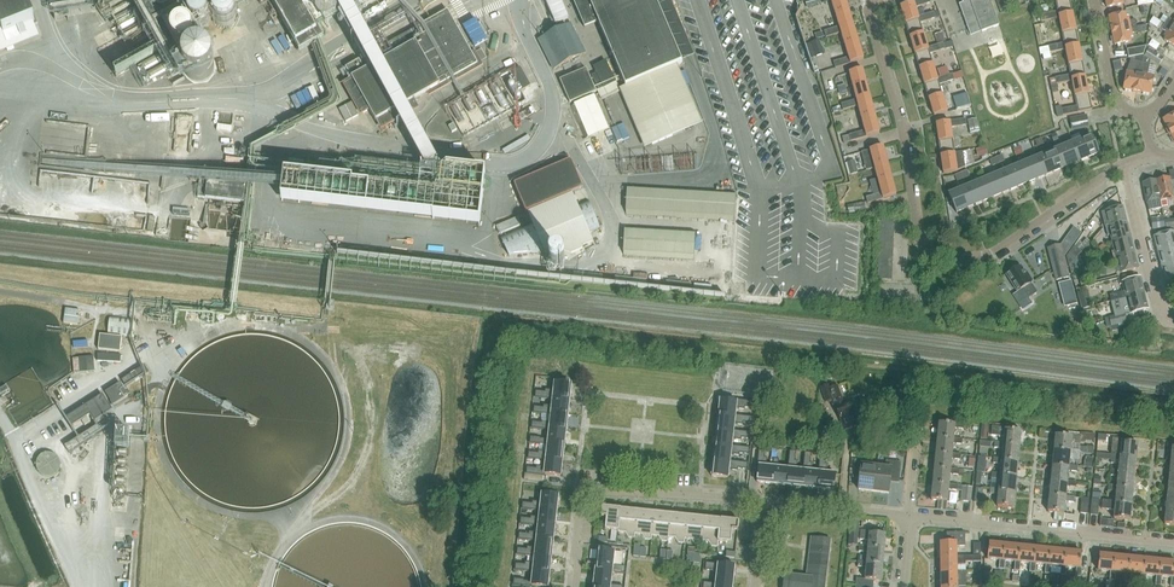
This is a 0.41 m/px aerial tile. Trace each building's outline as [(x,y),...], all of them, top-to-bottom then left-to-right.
[(7,34),(39,21),(30,0),(0,0),(0,18),(7,34)] [(156,27),(186,10),(181,0),(140,0),(156,27)] [(279,10),(305,56),(328,43),(304,0),(296,0),(279,10)] [(555,24),(568,18),(560,0),(545,0),(555,24)] [(654,0),(573,0),(583,26),(597,20),(624,86),(619,88),(644,148),(700,125),(676,66),(680,64),(654,0)] [(841,33),(841,32),(854,28),(845,0),(832,0),(831,0),(831,1),(839,27),(824,32),(826,38),(841,33)] [(920,24),(940,17),(938,11),(918,17),(916,8),(931,4),(930,0),(920,0),(913,2),(913,3),(900,7),(901,7),(910,37),(923,33),(920,24)] [(969,31),(973,29),(979,27),(981,32),(999,26),(990,0),(961,0),(962,4),(960,5),(962,12),(969,31)] [(1000,0),(997,0),(995,1),(999,13),(1004,12),(1000,0)] [(1059,18),(1059,16),(1072,13),(1070,0),(1056,0),(1058,12),(1042,15),(1043,20),(1044,21),(1059,18)] [(1106,8),(1122,5),(1122,2),(1124,1),(1124,0),(1105,0),(1106,8)] [(363,61),(349,69),(379,122),(480,64),(450,11),(426,25),(431,34),(368,70),(363,61)] [(1050,53),(1066,50),(1066,48),(1079,45),(1072,13),(1059,16),(1059,18),(1065,43),(1049,47),(1050,53)] [(1108,17),(1111,32),(1137,26),(1135,20),(1128,22),(1127,17),(1125,18),(1124,14),(1108,17)] [(1170,27),(1173,30),(1173,21),(1173,22),(1168,18),(1165,24),(1170,27)] [(487,40),(475,20),(463,27),(475,47),(487,40)] [(538,40),(553,71),(587,54),(571,23),(538,40)] [(1137,26),(1111,32),(1114,46),(1130,43),(1129,39),(1132,39),(1131,34),(1138,33),(1138,34),(1147,32),(1146,25),(1137,27),(1137,26)] [(1170,27),(1164,37),(1166,38),(1164,41),(1173,47),(1173,30),(1170,27)] [(228,33),(227,32),(226,31),(225,30),(223,29),(222,28),(220,28),(219,28),(217,28),(215,28),(214,28),(212,29),(211,30),(210,31),(209,32),(208,33),(207,35),(207,36),(206,38),(206,39),(206,41),(207,43),(207,44),(208,45),(209,47),(210,48),(211,49),(213,50),(214,50),(216,51),(217,51),(219,51),(220,51),(222,50),(223,50),(225,49),(226,48),(227,47),(228,45),(229,44),(229,42),(229,41),(230,39),(229,38),(229,36),(229,35),(228,33)] [(863,59),(854,28),(841,32),(841,33),(849,58),(833,62),(835,69),(851,64),(851,63),(864,59),(863,59)] [(202,36),(201,35),(199,34),(198,33),(197,32),(195,31),(194,31),(192,31),(191,31),(189,31),(188,32),(186,32),(185,33),(184,34),(183,36),(182,37),(181,38),(181,40),(180,41),(180,43),(181,45),(181,46),(182,48),(182,49),(183,50),(185,51),(186,52),(187,53),(189,54),(190,54),(192,54),(193,54),(195,54),(197,53),(198,52),(199,52),(200,50),(201,49),(202,48),(203,46),(203,45),(204,43),(204,42),(203,40),(203,39),(202,37),(202,36)] [(928,48),(923,33),(910,37),(919,68),(933,64),(930,54),(945,50),(943,44),(928,48)] [(944,34),(936,37),(938,44),(946,41),(944,34)] [(824,54),(820,40),(806,44),(811,58),(824,54)] [(1158,44),(1155,50),(1161,54),(1165,48),(1158,44)] [(1056,85),(1073,81),(1072,79),(1085,76),(1079,45),(1066,48),(1066,50),(1071,75),(1055,78),(1056,85)] [(144,47),(110,66),(115,76),(150,57),(144,47)] [(1146,47),(1127,50),(1128,58),(1136,57),(1143,55),(1146,47)] [(1143,57),(1137,92),(1150,95),(1154,78),(1147,76),(1150,61),(1159,66),(1164,58),(1149,49),(1145,56),(1143,57)] [(183,55),(182,54),(181,53),(180,52),(178,51),(177,51),(175,50),(174,50),(172,50),(171,51),(169,51),(168,52),(166,53),(165,54),(164,55),(163,56),(163,58),(162,59),(162,61),(162,63),(162,64),(163,66),(163,67),(164,68),(165,70),(166,71),(167,72),(169,72),(170,73),(172,73),(173,73),(175,73),(176,73),(178,73),(179,72),(181,71),(182,70),(183,69),(184,67),(184,66),(185,64),(185,63),(185,61),(185,60),(185,58),(184,57),(183,55)] [(1131,61),(1127,72),(1126,72),(1123,90),(1137,92),(1143,57),(1136,58),(1135,62),(1131,61)] [(617,82),(606,61),(593,67),(596,73),(592,76),(599,91),(617,82)] [(147,81),(157,74),(150,63),(140,70),(147,81)] [(937,79),(933,64),(919,68),(929,99),(942,95),(939,85),(954,80),(952,74),(937,79)] [(530,87),(519,68),(509,74),(520,92),(530,87)] [(586,69),(560,80),(570,103),(596,92),(586,69)] [(843,110),(858,106),(858,105),(871,101),(862,69),(849,73),(849,74),(856,100),(841,104),(843,110)] [(1092,109),(1085,76),(1072,79),(1073,81),(1078,107),(1062,110),(1061,106),(1055,108),(1057,117),(1079,113),(1079,112),(1092,110),(1092,109)] [(957,109),(971,105),(967,94),(953,98),(957,109)] [(947,111),(942,95),(929,99),(934,115),(934,116),(947,112),(947,111)] [(595,96),(574,105),(588,138),(609,129),(595,96)] [(879,132),(871,101),(858,105),(858,106),(865,131),(842,137),(844,143),(867,137),(867,136),(880,133),(879,132)] [(1169,132),(1173,130),(1173,114),(1162,120),(1169,132)] [(1088,117),(1071,120),(1072,128),(1084,126),(1085,130),(1090,129),(1088,117)] [(955,154),(954,153),(951,128),(967,126),(966,119),(949,122),(936,124),(936,125),(941,156),(955,154)] [(977,120),(968,122),(971,135),(980,133),(977,120)] [(625,122),(613,127),(618,140),(630,136),(625,122)] [(219,134),(229,137),(232,125),(221,123),(219,134)] [(1097,154),(1098,154),(1091,136),(1090,136),(1090,137),(1073,144),(1080,161),(1097,154)] [(1042,138),(1035,141),(1038,146),(1045,144),(1042,138)] [(1062,168),(1080,161),(1073,144),(1055,151),(1062,168)] [(866,171),(875,169),(874,168),(888,164),(883,147),(883,146),(870,150),(861,153),(866,171)] [(1021,146),(1013,149),(1015,155),(1023,152),(1021,146)] [(985,147),(978,149),(980,157),(987,154),(985,147)] [(1045,176),(1062,168),(1055,151),(1038,159),(1045,176)] [(941,156),(943,173),(943,174),(957,172),(957,171),(965,167),(963,152),(954,153),(955,154),(941,156)] [(287,163),(282,199),(479,224),(485,175),(447,170),(446,173),(310,156),(308,165),(287,163)] [(1005,163),(1003,157),(990,162),(993,168),(1005,163)] [(1027,183),(1045,176),(1038,159),(1020,166),(1027,183)] [(849,175),(858,173),(855,160),(846,163),(849,175)] [(896,195),(888,164),(874,168),(875,169),(881,193),(866,198),(868,204),(884,199),(896,195)] [(574,165),(518,189),(530,217),(586,193),(574,165)] [(1009,190),(1027,183),(1020,166),(1002,173),(1009,190)] [(970,178),(968,172),(955,177),(958,184),(970,178)] [(992,198),(1009,190),(1002,173),(985,181),(992,198)] [(227,179),(203,176),(202,182),(207,183),(205,199),(245,204),(247,185),(226,183),(227,179)] [(1173,205),(1173,200),(1170,178),(1156,181),(1160,201),(1166,200),(1168,207),(1173,205)] [(974,205),(992,198),(985,181),(967,188),(974,205)] [(1154,210),(1162,208),(1160,201),(1156,181),(1143,184),(1147,204),(1153,203),(1154,210)] [(956,213),(957,213),(957,212),(974,205),(967,188),(950,195),(949,195),(956,213)] [(734,218),(736,196),(627,189),(626,211),(734,218)] [(798,223),(805,222),(804,216),(814,215),(812,199),(807,200),(808,207),(803,208),(802,206),(795,207),(798,223)] [(514,266),(600,229),(588,201),(501,238),(514,266)] [(848,213),(866,210),(864,202),(847,205),(848,213)] [(1106,215),(1109,227),(1105,228),(1126,223),(1122,207),(1105,212),(1105,213),(1102,214),(1102,216),(1106,215)] [(501,233),(523,224),(519,216),(498,224),(501,233)] [(1166,220),(1167,228),(1173,227),(1173,219),(1166,220)] [(1151,223),(1153,230),(1165,228),(1164,220),(1151,223)] [(894,230),(894,221),(880,221),(880,229),(894,230)] [(1126,223),(1105,228),(1106,230),(1109,229),(1113,242),(1130,238),(1129,232),(1128,232),(1126,223)] [(880,229),(879,237),(894,238),(894,230),(880,229)] [(695,256),(696,234),(625,230),(623,252),(695,256)] [(1173,232),(1155,237),(1159,252),(1173,248),(1173,234),(1173,232)] [(879,246),(893,246),(894,238),(879,237),(879,246)] [(1113,242),(1116,255),(1113,256),(1113,258),(1134,253),(1131,244),(1132,244),(1130,238),(1113,242)] [(1086,239),(1082,244),(1086,247),(1090,242),(1086,239)] [(1056,281),(1069,277),(1061,245),(1048,249),(1056,281)] [(879,246),(879,254),(893,255),(893,246),(879,246)] [(1069,267),(1076,258),(1082,252),(1075,246),(1066,256),(1069,267)] [(1159,252),(1162,268),(1173,265),(1173,248),(1159,252)] [(1113,258),(1113,259),(1117,258),(1120,269),(1116,270),(1117,272),(1120,271),(1121,273),(1138,269),(1134,253),(1113,258)] [(878,262),(893,263),(893,255),(879,254),(878,262)] [(787,273),(802,274),(803,260),(788,258),(787,273)] [(1076,258),(1069,267),(1071,273),(1081,265),(1076,258)] [(878,262),(878,271),(892,271),(893,263),(878,262)] [(1090,269),(1088,264),(1081,267),(1083,272),(1090,269)] [(1029,298),(1036,293),(1030,284),(1033,283),(1026,273),(1025,274),(1019,265),(1005,274),(1017,292),(1023,288),(1029,298)] [(1162,268),(1166,283),(1173,281),(1173,265),(1162,268)] [(892,280),(892,271),(878,271),(878,279),(892,280)] [(1089,283),(1097,281),(1095,273),(1087,274),(1089,283)] [(1140,278),(1123,282),(1123,284),(1120,285),(1121,287),(1124,286),(1125,291),(1110,295),(1112,302),(1121,300),(1121,299),(1144,293),(1140,278)] [(1077,304),(1071,281),(1060,284),(1066,307),(1077,304)] [(1092,307),(1088,290),(1078,293),(1082,310),(1092,307)] [(1127,313),(1131,312),(1131,313),(1148,309),(1144,293),(1121,299),(1121,300),(1124,310),(1126,310),(1127,313)] [(63,321),(78,323),(80,309),(65,307),(63,321)] [(1127,323),(1124,314),(1109,317),(1111,327),(1127,323)] [(135,337),(137,319),(110,316),(108,334),(135,337)] [(122,337),(108,336),(100,335),(98,350),(121,353),(122,337)] [(95,372),(94,357),(79,358),(80,373),(95,372)] [(145,366),(135,372),(140,379),(149,373),(145,366)] [(131,374),(122,380),(125,385),(121,387),(119,385),(107,392),(115,405),(127,397),(122,390),(127,387),(136,382),(131,374)] [(536,391),(535,398),(544,399),(553,400),(553,398),(569,400),(571,384),(555,382),(554,390),(545,389),(545,392),(536,391)] [(845,430),(857,426),(853,415),(854,415),(849,402),(844,404),(837,384),(829,387),(828,385),(821,387),(826,401),(833,398),(840,420),(841,420),(845,430)] [(103,394),(65,418),(71,427),(91,415),(95,421),(113,410),(103,394)] [(534,406),(533,413),(543,414),(551,415),(551,413),(568,415),(569,400),(553,398),(553,400),(552,406),(544,405),(543,408),(534,406)] [(737,400),(736,401),(721,400),(719,415),(735,417),(735,415),(736,406),(745,407),(746,401),(737,400)] [(532,422),(531,428),(541,429),(550,430),(550,428),(566,430),(568,415),(551,413),(551,415),(550,421),(542,420),(542,423),(532,422)] [(744,416),(735,415),(735,417),(719,415),(717,430),(733,432),(733,430),(734,424),(743,425),(743,422),(753,423),(754,417),(744,416)] [(954,440),(954,438),(955,429),(963,429),(964,424),(955,423),(955,424),(939,423),(938,438),(954,440)] [(814,436),(826,437),(827,428),(815,426),(814,436)] [(1004,437),(1004,443),(1003,445),(1019,447),(1021,431),(1005,430),(1005,428),(993,426),(992,436),(1004,437)] [(530,437),(529,444),(539,445),(548,446),(548,444),(564,446),(566,430),(550,428),(550,430),(548,440),(540,439),(540,438),(530,437)] [(742,431),(733,430),(733,432),(717,430),(715,446),(731,448),(732,446),(732,439),(741,440),(741,437),(751,438),(752,433),(742,431)] [(1080,435),(1080,441),(1085,442),(1086,440),(1094,441),(1095,433),(1080,432),(1080,435)] [(1056,435),(1054,450),(1069,452),(1070,450),(1071,444),(1079,445),(1080,435),(1071,435),(1071,437),(1056,435)] [(952,455),(952,454),(953,444),(962,445),(962,439),(954,438),(954,440),(938,438),(936,454),(952,455)] [(1136,460),(1138,444),(1122,442),(1122,440),(1113,439),(1113,445),(1122,445),(1121,455),(1120,458),(1136,460)] [(1018,463),(1018,462),(1019,447),(1003,445),(1004,443),(995,442),(995,447),(1003,448),(1002,458),(1002,461),(1018,463)] [(529,452),(528,459),(537,460),(546,461),(546,459),(562,461),(564,446),(548,444),(548,446),(547,452),(538,451),(538,453),(529,452)] [(731,448),(715,446),(713,461),(729,463),(729,461),(730,454),(739,455),(740,452),(749,453),(750,448),(740,447),(732,446),(731,448)] [(757,482),(772,484),(774,468),(773,468),(766,467),(767,458),(763,458),(765,448),(759,447),(757,466),(759,467),(757,482)] [(788,486),(803,487),(805,471),(804,471),(797,470),(798,461),(795,461),(796,450),(790,450),(789,460),(788,469),(790,470),(788,486)] [(1054,450),(1053,466),(1068,468),(1068,466),(1069,460),(1076,460),(1077,456),(1078,456),(1079,451),(1070,450),(1069,452),(1054,450)] [(820,464),(819,473),(820,473),(819,489),(834,490),(836,475),(827,474),(828,465),(825,464),(826,454),(821,454),(820,464)] [(950,471),(951,469),(952,459),(960,460),(960,454),(952,454),(952,455),(936,454),(934,469),(950,471)] [(1120,458),(1121,455),(1112,454),(1111,460),(1120,461),(1119,471),(1119,473),(1134,475),(1136,460),(1120,458)] [(984,472),(985,472),(987,458),(979,457),(978,472),(984,472)] [(1002,461),(1002,458),(993,458),(993,463),(1002,464),(1000,474),(1000,476),(1016,477),(1018,463),(1002,461)] [(527,467),(526,474),(536,475),(544,476),(545,474),(561,476),(562,461),(546,459),(546,461),(545,467),(537,466),(536,468),(527,467)] [(772,484),(788,486),(790,470),(788,469),(778,468),(779,460),(774,459),(773,468),(774,468),(772,484)] [(858,490),(874,492),(877,467),(862,465),(862,461),(855,460),(853,475),(860,476),(858,490)] [(738,462),(729,461),(729,463),(713,461),(712,477),(728,478),(729,469),(737,470),(736,479),(746,480),(748,463),(738,462)] [(885,468),(877,467),(874,492),(889,494),(890,479),(899,480),(901,462),(886,461),(885,468)] [(803,487),(819,489),(820,473),(819,473),(809,472),(810,463),(804,462),(804,471),(805,471),(803,487)] [(1067,482),(1067,481),(1069,471),(1077,472),(1078,467),(1068,466),(1068,468),(1053,466),(1051,481),(1067,482)] [(949,486),(949,484),(950,474),(958,475),(959,470),(951,469),(950,471),(934,469),(933,485),(949,486)] [(1119,473),(1119,471),(1110,470),(1109,475),(1118,476),(1117,486),(1117,488),(1133,490),(1134,475),(1119,473)] [(1000,476),(1000,474),(992,473),(991,479),(1000,480),(999,489),(999,491),(1015,492),(1016,477),(1000,476)] [(1065,498),(1066,496),(1067,486),(1076,487),(1076,482),(1067,481),(1067,482),(1051,481),(1050,496),(1065,498)] [(931,500),(947,502),(948,489),(957,490),(958,485),(949,484),(949,486),(933,485),(931,500)] [(973,487),(958,485),(957,490),(961,491),(960,501),(971,503),(973,487)] [(1117,488),(1117,486),(1108,485),(1108,491),(1117,492),(1116,501),(1115,504),(1131,505),(1133,490),(1117,488)] [(984,489),(976,488),(975,503),(982,504),(984,489)] [(999,491),(999,489),(990,488),(990,494),(999,495),(997,507),(1013,509),(1015,492),(999,491)] [(522,502),(522,509),(532,510),(541,511),(541,509),(557,511),(558,495),(542,494),(541,502),(533,501),(533,504),(522,502)] [(1048,512),(1064,514),(1065,502),(1074,502),(1074,497),(1066,496),(1065,498),(1050,496),(1048,512)] [(1089,499),(1081,498),(1080,514),(1088,515),(1089,499)] [(1100,500),(1092,500),(1091,516),(1098,516),(1100,500)] [(1115,504),(1116,501),(1102,500),(1102,509),(1115,510),(1114,519),(1130,521),(1131,505),(1115,504)] [(605,529),(618,531),(621,509),(602,507),(601,517),(606,517),(605,529)] [(521,518),(520,524),(530,525),(539,526),(539,524),(555,526),(557,511),(541,509),(541,511),(540,518),(531,517),(531,519),(521,518)] [(638,510),(621,509),(618,531),(618,532),(626,533),(625,534),(629,538),(634,538),(635,538),(638,510)] [(1166,509),(1165,524),(1173,525),(1173,510),(1166,509)] [(651,540),(654,512),(638,510),(635,538),(635,539),(636,534),(642,535),(645,539),(651,540)] [(668,542),(671,514),(654,512),(651,540),(652,540),(652,536),(659,537),(662,541),(667,542),(668,542)] [(684,544),(687,516),(671,514),(668,542),(669,538),(675,538),(675,539),(678,543),(684,543),(684,544)] [(701,545),(704,517),(687,516),(684,544),(685,544),(685,539),(692,540),(692,541),(695,544),(701,545)] [(719,541),(721,519),(704,517),(701,545),(702,541),(708,542),(712,546),(717,547),(718,547),(719,541)] [(732,543),(733,530),(738,531),(739,521),(721,519),(719,541),(732,543)] [(519,533),(518,540),(537,542),(537,541),(537,540),(553,542),(555,526),(539,524),(539,526),(538,533),(529,532),(529,534),(519,533)] [(859,530),(851,529),(849,544),(857,545),(859,530)] [(869,538),(868,547),(868,549),(884,550),(885,534),(870,533),(870,532),(861,531),(861,537),(869,538)] [(956,546),(965,546),(965,533),(947,533),(948,543),(940,543),(941,559),(956,559),(956,556),(956,546)] [(806,577),(785,574),(784,586),(825,586),(831,540),(811,538),(806,577)] [(517,548),(516,555),(527,556),(535,557),(535,555),(551,557),(553,542),(537,540),(537,541),(537,542),(536,548),(528,547),(527,549),(517,548)] [(941,559),(941,574),(956,574),(956,572),(965,572),(964,561),(981,561),(981,556),(981,543),(973,543),(974,556),(965,556),(956,556),(956,559),(941,559)] [(989,543),(988,559),(1000,560),(999,569),(1004,569),(1005,561),(1003,560),(1005,545),(989,543)] [(1003,560),(1005,561),(1015,562),(1014,571),(1019,571),(1020,562),(1018,562),(1020,546),(1005,545),(1003,560)] [(883,565),(884,550),(868,549),(868,547),(860,546),(859,552),(868,552),(867,562),(867,564),(883,565)] [(1018,562),(1020,562),(1029,563),(1028,572),(1034,573),(1035,564),(1034,563),(1036,548),(1020,546),(1018,562)] [(1034,563),(1035,564),(1044,565),(1044,573),(1049,574),(1049,565),(1051,549),(1036,548),(1034,563)] [(1049,565),(1060,566),(1059,575),(1064,575),(1065,566),(1066,551),(1051,549),(1049,565)] [(620,552),(598,550),(596,571),(612,573),(624,574),(625,568),(613,567),(613,562),(619,562),(620,552)] [(1082,568),(1080,568),(1082,553),(1066,551),(1065,566),(1076,568),(1075,576),(1081,577),(1082,568)] [(515,564),(515,570),(525,571),(533,572),(533,570),(549,572),(551,557),(535,555),(535,557),(534,563),(526,562),(526,565),(515,564)] [(1100,555),(1098,570),(1109,572),(1108,580),(1114,581),(1115,572),(1113,572),(1115,556),(1100,555)] [(1113,572),(1115,572),(1125,573),(1124,582),(1130,583),(1131,574),(1129,573),(1130,558),(1115,556),(1113,572)] [(1129,573),(1131,574),(1142,575),(1141,584),(1146,584),(1147,575),(1145,575),(1146,559),(1130,558),(1129,573)] [(1162,561),(1146,559),(1145,575),(1147,575),(1157,576),(1156,585),(1161,586),(1162,577),(1160,576),(1162,561)] [(881,581),(883,565),(867,564),(867,562),(858,561),(857,567),(867,568),(865,580),(881,581)] [(1162,561),(1160,576),(1162,577),(1172,578),(1172,586),(1173,586),(1173,562),(1162,561)] [(732,586),(735,566),(716,564),(715,570),(718,571),(716,585),(732,586)] [(513,585),(523,586),(530,586),(531,586),(532,586),(542,586),(548,586),(549,572),(533,570),(533,572),(532,582),(524,581),(524,580),(514,579),(513,585)] [(612,573),(596,571),(594,586),(616,586),(611,586),(612,573)] [(941,574),(941,586),(965,586),(965,577),(966,577),(966,572),(965,572),(956,572),(956,574),(941,574)] [(1065,586),(1068,586),(1079,586),(1079,579),(1066,578),(1065,586)]
